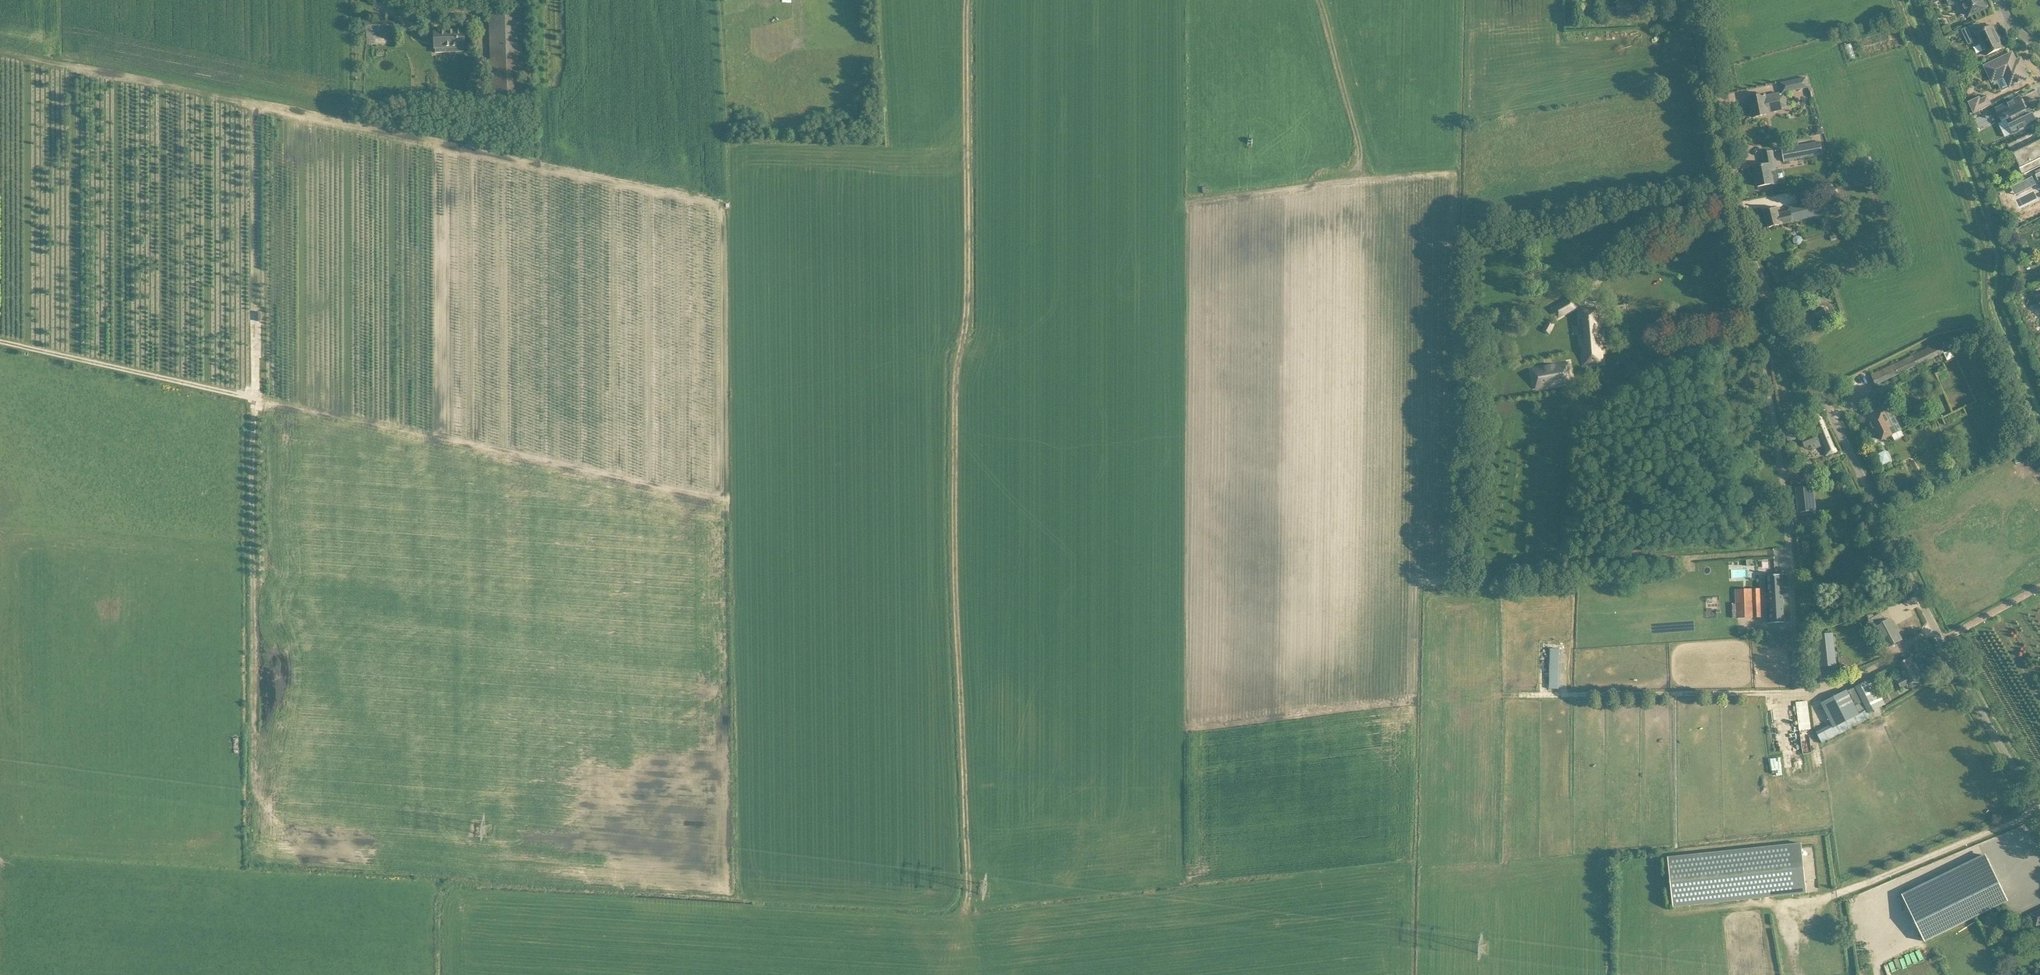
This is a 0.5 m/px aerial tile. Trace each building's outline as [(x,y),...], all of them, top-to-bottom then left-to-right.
[(1962,1),(1969,15),(1985,8),(1981,0),(1948,0),(1950,5),(1962,1)] [(488,13),(488,14),(489,14),(489,19),(485,19),(485,22),(490,22),(492,100),(523,99),(521,9),(489,10),(489,13),(488,13)] [(358,31),(366,32),(367,44),(394,43),(394,21),(366,22),(359,21),(358,31)] [(1969,44),(1979,39),(1986,55),(2003,47),(1993,25),(1982,31),(1978,22),(1962,30),(1969,44)] [(434,30),(435,47),(465,46),(464,29),(434,30)] [(2012,53),(1985,66),(1991,80),(1995,78),(1996,79),(2001,90),(2009,86),(2010,87),(2028,78),(2024,69),(2027,67),(2022,57),(2016,60),(2012,53)] [(1806,77),(1790,80),(1792,89),(1808,86),(1806,77)] [(1765,94),(1749,97),(1753,117),(1769,114),(1769,112),(1782,109),(1782,108),(1789,107),(1786,92),(1766,96),(1765,94)] [(1968,102),(1974,113),(1992,105),(1987,96),(1981,99),(1980,96),(1968,102)] [(1996,109),(2002,122),(2007,120),(2013,134),(2037,122),(2033,114),(2028,116),(2020,97),(1996,109)] [(1979,126),(1992,121),(1990,116),(1984,119),(1983,117),(1976,120),(1979,126)] [(1817,127),(1815,130),(1815,134),(1823,133),(1822,126),(1817,127)] [(2013,142),(2018,154),(2016,155),(2024,174),(2039,166),(2039,136),(2037,130),(2013,142)] [(1785,161),(1815,155),(1823,154),(1821,142),(1782,149),(1785,161)] [(1765,165),(1755,166),(1757,178),(1756,178),(1758,186),(1773,183),(1771,172),(1776,171),(1772,151),(1763,153),(1765,165)] [(1847,175),(1849,184),(1867,179),(1865,170),(1847,175)] [(2035,184),(2032,177),(2024,181),(2028,187),(2035,184)] [(1773,208),(1763,211),(1768,228),(1777,225),(1801,219),(1832,212),(1833,213),(1841,211),(1840,210),(1843,209),(1839,194),(1829,197),(1790,206),(1791,211),(1779,214),(1777,207),(1773,208)] [(1794,236),(1793,238),(1793,241),(1794,242),(1796,244),(1798,244),(1800,243),(1802,242),(1803,240),(1802,238),(1801,236),(1799,235),(1797,234),(1795,235),(1794,236)] [(1521,282),(1519,286),(1520,289),(1523,291),(1526,290),(1528,287),(1527,283),(1524,282),(1521,282)] [(1576,306),(1572,299),(1556,309),(1560,317),(1576,306)] [(1624,300),(1613,303),(1615,312),(1627,309),(1624,300)] [(1814,311),(1817,318),(1816,314),(1818,313),(1821,320),(1821,319),(1826,316),(1827,317),(1827,316),(1828,315),(1827,315),(1826,315),(1826,314),(1829,313),(1829,312),(1828,312),(1826,309),(1827,308),(1823,310),(1823,308),(1824,308),(1824,307),(1823,308),(1822,307),(1822,308),(1815,312),(1814,311)] [(1596,308),(1580,309),(1581,332),(1582,344),(1584,364),(1603,362),(1601,312),(1596,312),(1596,308)] [(1548,320),(1543,331),(1550,334),(1555,323),(1548,320)] [(1872,375),(1876,384),(1944,351),(1940,342),(1872,375)] [(1532,370),(1536,389),(1572,381),(1569,363),(1532,370)] [(1882,408),(1868,415),(1867,415),(1872,427),(1871,427),(1874,434),(1871,436),(1871,437),(1879,433),(1882,440),(1891,435),(1888,428),(1892,426),(1882,408)] [(1791,413),(1783,414),(1788,440),(1796,439),(1791,415),(1791,413)] [(1813,434),(1802,439),(1805,447),(1811,445),(1813,450),(1823,446),(1827,456),(1837,452),(1828,430),(1827,428),(1821,414),(1821,413),(1809,418),(1816,434),(1813,435),(1813,434)] [(1815,511),(1812,486),(1796,488),(1799,512),(1815,511)] [(1769,575),(1765,575),(1766,595),(1770,595),(1770,598),(1771,606),(1766,606),(1767,623),(1772,623),(1774,623),(1784,622),(1782,575),(1772,575),(1769,575)] [(1736,589),(1737,604),(1761,603),(1760,589),(1736,589)] [(1889,619),(1877,625),(1889,646),(1900,640),(1889,619)] [(1857,624),(1844,629),(1857,657),(1870,651),(1857,624)] [(1833,633),(1817,635),(1821,667),(1837,665),(1833,633)] [(1551,648),(1550,688),(1561,688),(1562,648),(1551,648)] [(1909,684),(1914,681),(1922,677),(1917,666),(1915,667),(1910,658),(1898,664),(1905,677),(1898,681),(1901,687),(1908,683),(1909,684)] [(1885,704),(1878,690),(1872,679),(1856,687),(1865,706),(1855,711),(1847,698),(1833,705),(1829,698),(1822,702),(1835,725),(1817,734),(1821,743),(1871,717),(1869,712),(1885,704)] [(1798,701),(1798,711),(1809,711),(1808,700),(1798,701)] [(1668,856),(1667,857),(1667,859),(1669,873),(1672,907),(1674,907),(1806,894),(1801,847),(1801,843),(1668,856)] [(1925,942),(2006,902),(1983,855),(1988,866),(1908,905),(1903,894),(1902,895),(1925,942)] [(2039,924),(2039,910),(2030,915),(2036,926),(2039,924)]
